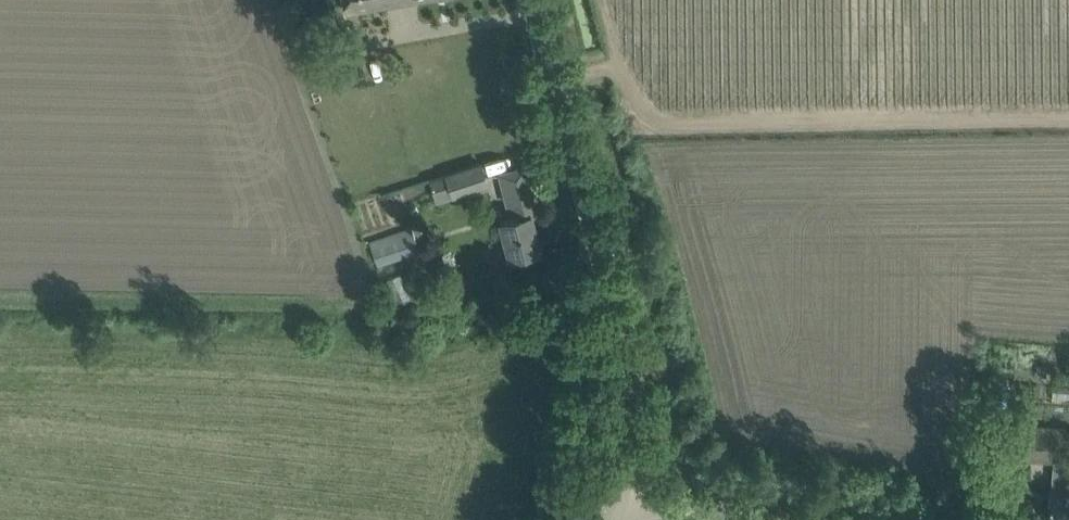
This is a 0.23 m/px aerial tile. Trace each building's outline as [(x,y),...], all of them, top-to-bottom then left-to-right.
[(409,0),(345,0),(347,11),(409,0)] [(449,184),(453,195),(488,184),(481,163),(431,179),(434,189),(449,184)] [(510,256),(520,254),(541,249),(532,214),(536,213),(525,167),(499,173),(508,207),(516,205),(519,220),(502,224),(510,256)] [(414,225),(369,240),(377,265),(422,250),(414,225)] [(1068,460),(1068,405),(1063,405),(1062,418),(1012,414),(1011,423),(1008,423),(1006,457),(1054,460),(1052,489),(1051,489),(1049,517),(1068,519),(1068,470),(1068,460)]
